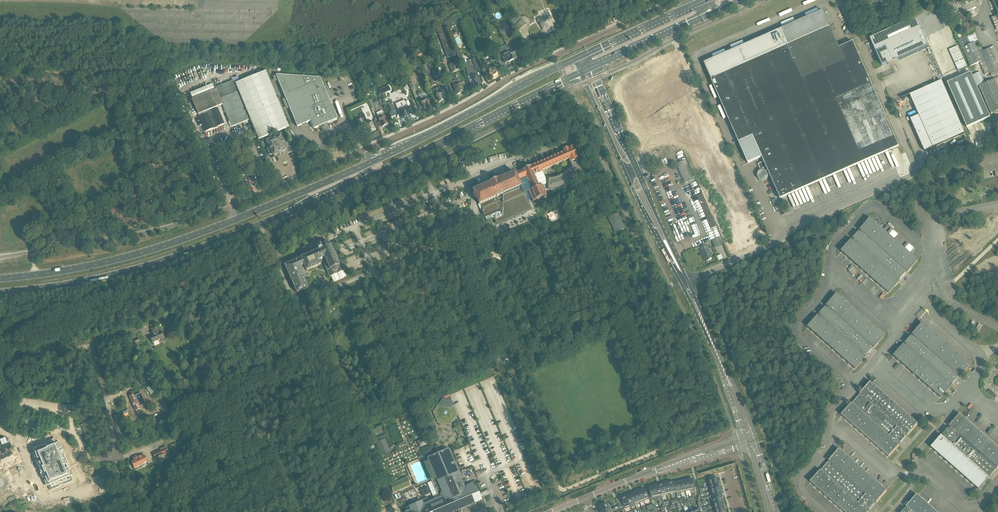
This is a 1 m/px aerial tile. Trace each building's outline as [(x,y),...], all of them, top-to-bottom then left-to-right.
[(704,63),(712,82),(734,132),(736,135),(739,142),(747,161),(748,163),(762,157),(764,162),(758,164),(761,170),(766,167),(774,185),(777,191),(778,194),(780,199),(787,196),(882,154),(889,151),(891,150),(894,149),(899,147),(879,101),(873,88),(872,85),(854,44),(853,43),(853,42),(851,43),(849,44),(844,46),(839,48),(823,11),(704,63)] [(540,17),(537,18),(539,22),(538,23),(539,26),(541,25),(544,32),(554,28),(551,22),(553,21),(551,17),(549,12),(543,15),(545,20),(542,21),(540,17)] [(968,16),(965,17),(964,14),(948,21),(950,24),(953,22),(953,23),(957,21),(958,22),(959,22),(960,25),(963,24),(964,27),(966,26),(967,28),(966,30),(967,34),(974,31),(968,16)] [(519,15),(511,21),(514,26),(517,29),(518,31),(521,29),(517,24),(523,20),(519,15)] [(448,20),(444,22),(444,23),(445,25),(449,23),(450,24),(451,27),(458,24),(462,23),(461,18),(459,16),(455,18),(448,20)] [(924,37),(916,18),(910,20),(875,36),(870,38),(882,66),(887,63),(888,64),(890,63),(893,62),(893,61),(897,59),(925,46),(928,45),(924,37)] [(503,22),(498,24),(502,33),(507,31),(503,22)] [(444,24),(436,27),(448,58),(455,55),(444,24)] [(958,40),(962,49),(963,48),(970,66),(980,62),(985,75),(990,72),(990,73),(997,70),(997,66),(990,48),(983,51),(981,46),(979,47),(978,47),(976,41),(978,41),(975,34),(968,37),(967,36),(958,40)] [(507,48),(506,45),(507,48),(513,61),(520,57),(515,46),(514,44),(507,48)] [(499,48),(498,48),(499,50),(500,52),(501,55),(502,56),(505,64),(507,63),(513,61),(507,48),(506,45),(499,48)] [(460,51),(456,52),(456,53),(460,63),(461,65),(465,63),(464,62),(464,60),(460,51)] [(473,66),(472,67),(469,67),(466,68),(467,77),(468,80),(472,88),(482,84),(477,73),(476,73),(481,71),(475,58),(471,60),(473,66)] [(452,73),(460,70),(457,62),(449,65),(452,73)] [(423,66),(421,67),(426,77),(428,76),(431,83),(432,86),(437,84),(436,81),(431,71),(429,66),(428,64),(423,66)] [(499,76),(494,65),(487,68),(492,79),(499,76)] [(266,71),(236,84),(259,140),(289,127),(266,71)] [(970,73),(947,83),(967,128),(990,118),(970,73)] [(337,119),(324,88),(320,78),(278,75),(276,76),(297,127),(311,121),(314,129),(337,119)] [(997,111),(997,85),(996,79),(979,86),(991,114),(997,111)] [(215,88),(216,90),(192,100),(198,115),(222,105),(231,127),(249,120),(233,81),(215,88)] [(452,83),(457,95),(467,90),(464,82),(461,83),(460,83),(459,81),(457,82),(456,81),(452,83)] [(925,151),(933,147),(933,148),(965,133),(941,81),(909,96),(918,116),(911,119),(925,151)] [(193,99),(215,90),(213,84),(190,93),(193,99)] [(389,86),(380,90),(383,98),(386,97),(385,93),(391,91),(391,90),(390,90),(389,87),(389,86)] [(442,86),(434,90),(434,91),(439,103),(444,101),(443,99),(447,98),(446,95),(442,86)] [(426,94),(420,97),(422,100),(421,101),(424,108),(427,107),(427,108),(431,106),(426,94)] [(691,94),(681,99),(684,104),(693,99),(691,94)] [(681,99),(675,102),(681,116),(688,113),(686,109),(684,104),(681,99)] [(693,99),(684,104),(686,109),(696,104),(693,99)] [(405,100),(395,104),(398,112),(399,112),(402,119),(402,118),(404,119),(405,119),(405,117),(408,116),(409,117),(410,116),(410,115),(411,115),(408,108),(408,107),(405,100)] [(675,102),(668,105),(674,119),(681,116),(675,102)] [(390,103),(386,105),(391,117),(397,115),(394,107),(392,108),(390,103)] [(696,104),(686,109),(688,113),(698,109),(696,104)] [(668,105),(661,108),(668,122),(674,119),(668,105)] [(199,116),(205,132),(224,124),(217,108),(199,116)] [(661,108),(654,111),(661,125),(668,122),(661,108)] [(698,109),(688,113),(690,118),(700,114),(698,109)] [(388,125),(389,124),(385,117),(384,114),(383,114),(382,111),(376,113),(378,116),(382,127),(386,126),(388,126),(388,125)] [(654,111),(647,114),(650,120),(653,126),(654,128),(661,125),(654,111)] [(688,113),(681,116),(688,131),(694,128),(692,123),(690,118),(688,113)] [(647,114),(636,119),(638,125),(650,120),(647,114)] [(700,114),(690,118),(692,123),(702,119),(700,114)] [(681,116),(674,119),(681,134),(688,131),(681,116)] [(369,133),(375,130),(372,122),(371,122),(370,120),(367,122),(365,117),(361,119),(357,121),(359,127),(363,125),(363,123),(364,123),(369,133)] [(674,119),(668,122),(674,137),(681,134),(674,119)] [(702,119),(692,123),(694,128),(704,124),(702,119)] [(650,120),(638,125),(641,131),(653,126),(650,120)] [(668,122),(661,125),(667,140),(674,137),(668,122)] [(661,125),(654,128),(655,131),(658,137),(660,143),(667,140),(661,125)] [(653,126),(641,131),(644,137),(655,131),(654,128),(653,126)] [(655,131),(644,137),(646,142),(658,137),(655,131)] [(281,135),(267,141),(270,148),(267,149),(270,155),(273,154),(274,156),(287,150),(281,135)] [(658,137),(646,142),(649,148),(660,143),(658,137)] [(720,141),(714,143),(718,152),(724,150),(720,141)] [(714,143),(708,146),(712,155),(718,152),(714,143)] [(507,176),(497,180),(497,179),(490,182),(491,183),(473,190),(475,195),(474,196),(473,196),(475,199),(477,198),(479,204),(481,208),(482,209),(483,209),(483,210),(483,211),(482,211),(482,212),(483,212),(485,218),(487,221),(495,218),(497,224),(507,220),(531,210),(527,202),(528,201),(532,200),(532,202),(547,196),(545,192),(548,191),(550,191),(552,190),(556,190),(560,189),(564,187),(566,186),(569,184),(572,182),(574,179),(576,178),(585,175),(576,156),(577,156),(573,146),(567,148),(563,149),(564,152),(531,167),(528,168),(525,169),(515,173),(507,176)] [(708,146),(703,148),(707,157),(712,155),(708,146)] [(703,148),(697,150),(701,160),(707,157),(703,148)] [(697,150),(692,153),(696,162),(701,160),(697,150)] [(724,150),(718,152),(722,161),(728,159),(724,150)] [(718,152),(712,155),(716,164),(722,161),(718,152)] [(692,153),(686,155),(690,164),(696,162),(692,153)] [(712,155),(707,157),(711,166),(716,164),(712,155)] [(707,157),(701,160),(705,169),(711,166),(707,157)] [(686,160),(677,164),(685,184),(694,180),(686,160)] [(701,160),(696,162),(700,171),(705,169),(701,160)] [(696,162),(690,164),(694,174),(700,171),(696,162)] [(762,170),(761,171),(760,171),(759,172),(759,173),(758,173),(758,174),(758,175),(758,176),(758,177),(758,178),(759,179),(760,180),(761,181),(762,181),(763,181),(764,181),(765,181),(766,180),(767,180),(767,179),(768,178),(768,177),(768,176),(768,175),(768,174),(768,173),(767,172),(766,171),(765,171),(764,170),(763,170),(762,170)] [(734,174),(728,176),(732,185),(738,183),(734,174)] [(728,176),(723,179),(727,188),(732,185),(728,176)] [(723,179),(717,181),(721,190),(727,188),(723,179)] [(717,181),(712,183),(716,193),(721,190),(717,181)] [(712,183),(706,186),(710,195),(716,193),(712,183)] [(738,183),(732,185),(736,194),(742,192),(738,183)] [(732,185),(727,188),(731,197),(736,194),(732,185)] [(706,186),(700,188),(703,193),(704,197),(710,195),(706,186)] [(727,188),(721,190),(725,199),(731,197),(727,188)] [(721,190),(716,193),(720,202),(725,199),(721,190)] [(704,197),(703,193),(697,196),(712,229),(717,226),(704,197)] [(716,193),(710,195),(714,204),(720,202),(716,193)] [(710,195),(704,197),(708,207),(714,204),(710,195)] [(748,207),(743,209),(747,218),(752,216),(748,207)] [(743,209),(737,212),(741,221),(747,218),(743,209)] [(737,212),(732,214),(736,223),(741,221),(737,212)] [(619,213),(609,217),(616,233),(626,228),(619,213)] [(732,214),(726,216),(730,226),(736,223),(732,214)] [(726,216),(721,219),(725,228),(730,226),(726,216)] [(752,216),(747,218),(751,227),(756,225),(752,216)] [(747,218),(741,221),(745,230),(751,227),(747,218)] [(841,251),(888,293),(899,282),(898,281),(899,280),(900,280),(906,273),(905,273),(906,271),(907,272),(918,260),(870,218),(860,230),(860,231),(859,232),(859,231),(853,238),(853,239),(852,240),(852,239),(841,251)] [(721,219),(715,221),(719,230),(725,228),(721,219)] [(741,221),(736,223),(740,232),(745,230),(741,221)] [(736,223),(730,226),(734,235),(740,232),(736,223)] [(730,226),(725,228),(729,237),(734,235),(730,226)] [(725,228),(719,230),(723,240),(729,237),(725,228)] [(309,255),(285,266),(297,293),(309,288),(300,269),(304,267),(306,272),(322,265),(320,262),(323,261),(330,277),(331,276),(334,282),(339,279),(339,278),(340,278),(340,279),(346,277),(344,271),(340,260),(339,260),(335,250),(333,251),(329,243),(328,244),(323,246),(321,247),(321,246),(317,248),(317,249),(318,251),(312,254),(309,255)] [(706,243),(700,246),(701,248),(700,248),(705,261),(712,258),(707,246),(706,243)] [(807,327),(855,369),(865,357),(866,356),(872,349),(872,348),(873,347),(874,348),(884,336),(837,294),(826,306),(827,306),(826,308),(825,307),(819,314),(820,314),(818,316),(818,315),(807,327)] [(893,356),(941,398),(952,386),(951,385),(952,384),(953,384),(958,378),(958,377),(959,376),(960,377),(970,365),(922,323),(912,335),(913,335),(912,337),(911,336),(905,343),(906,344),(905,345),(904,344),(893,356)] [(156,326),(151,329),(154,335),(150,337),(153,343),(161,339),(161,340),(165,338),(162,332),(159,333),(156,326)] [(841,415),(889,457),(918,424),(870,382),(841,415)] [(990,390),(988,392),(995,399),(997,396),(990,390)] [(129,396),(136,410),(140,408),(134,394),(129,396)] [(443,400),(440,405),(442,406),(438,413),(441,420),(448,421),(453,414),(450,407),(453,406),(451,401),(443,400)] [(979,489),(997,467),(997,448),(960,414),(931,447),(979,489)] [(465,437),(457,419),(454,423),(453,424),(453,426),(454,426),(455,426),(455,427),(453,428),(453,429),(453,430),(455,432),(456,432),(457,432),(458,434),(458,435),(458,436),(459,436),(460,436),(463,437),(465,437)] [(90,420),(81,425),(87,437),(96,431),(90,420)] [(41,444),(32,448),(36,456),(34,456),(36,460),(37,459),(39,464),(38,465),(40,470),(39,470),(42,476),(44,475),(46,479),(44,480),(46,484),(47,483),(51,491),(60,487),(59,486),(62,485),(64,484),(64,485),(73,481),(70,473),(71,473),(70,469),(68,470),(67,465),(68,464),(66,459),(64,453),(63,454),(62,454),(60,450),(62,449),(60,445),(58,446),(55,438),(46,442),(46,443),(42,445),(41,444)] [(378,444),(382,454),(389,451),(385,441),(378,444)] [(176,443),(172,445),(175,453),(180,452),(176,443)] [(169,454),(166,446),(161,449),(162,450),(154,454),(156,458),(164,454),(164,456),(169,454)] [(0,455),(0,469),(4,468),(4,469),(16,464),(18,464),(21,462),(20,461),(20,460),(20,458),(19,458),(16,453),(17,452),(16,450),(15,450),(15,448),(8,451),(9,453),(6,454),(5,454),(3,455),(1,456),(1,454),(0,455)] [(406,511),(449,511),(451,511),(479,499),(477,494),(473,484),(464,487),(456,468),(458,467),(451,452),(450,452),(448,449),(428,458),(429,461),(424,463),(425,464),(431,478),(431,479),(431,478),(440,498),(423,505),(421,501),(409,507),(411,510),(406,511)] [(845,511),(869,511),(887,491),(839,449),(810,482),(845,511)] [(142,465),(141,464),(148,462),(146,457),(143,458),(142,455),(138,457),(138,456),(133,458),(135,461),(132,462),(135,468),(142,465)] [(367,469),(367,470),(367,471),(367,472),(368,473),(369,474),(370,474),(372,474),(373,474),(374,473),(374,472),(375,471),(375,470),(375,469),(374,467),(373,466),(372,466),(370,466),(369,466),(368,467),(367,467),(367,469)] [(711,480),(707,481),(709,487),(710,486),(719,484),(718,478),(716,479),(715,476),(710,477),(711,480)] [(407,478),(391,485),(394,492),(410,485),(407,478)] [(645,489),(640,491),(644,500),(644,501),(649,499),(648,498),(645,489)] [(640,491),(636,493),(640,503),(644,501),(644,500),(640,491)] [(636,493),(631,495),(635,503),(634,503),(635,505),(640,503),(636,493)] [(902,511),(936,511),(917,495),(902,511)] [(627,497),(622,499),(625,507),(626,509),(631,507),(630,505),(627,497)] [(600,508),(601,511),(605,511),(612,509),(609,504),(600,508)]
